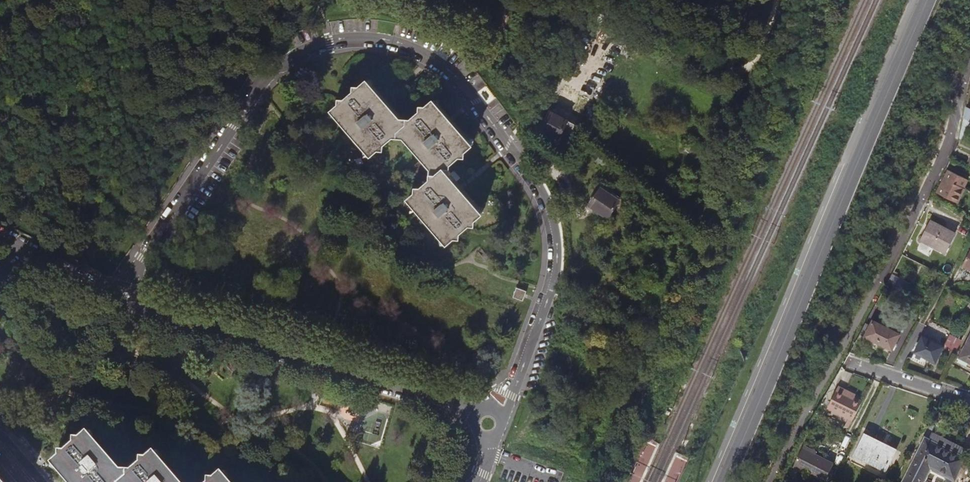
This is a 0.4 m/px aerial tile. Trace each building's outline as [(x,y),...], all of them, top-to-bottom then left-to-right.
[(385,100),(368,80),(360,87),(356,86),(355,91),(345,100),(341,99),(340,104),(333,110),(372,155),(379,148),(384,149),(384,145),(394,135),(400,137),(400,130),(438,175),(432,174),(432,179),(423,188),(417,187),(417,193),(410,199),(448,243),(455,236),(460,238),(460,233),(470,224),(476,225),(475,219),(483,213),(464,192),(461,188),(460,187),(444,169),(451,170),(451,164),(460,156),(466,156),(466,151),(473,145),(453,122),(435,100),(427,106),(422,105),(422,111),(412,119),(407,118),(406,125),(389,104),(385,100)] [(564,151),(575,130),(578,124),(552,110),(541,129),(560,140),(556,147),(564,151)] [(716,154),(723,160),(724,160),(728,153),(726,152),(720,147),(716,154)] [(937,196),(958,207),(966,191),(964,191),(968,183),(949,173),(937,196)] [(620,200),(602,188),(590,205),(609,217),(620,200)] [(956,236),(932,224),(922,242),(947,254),(956,236)] [(962,270),(969,274),(969,253),(962,270)] [(911,282),(895,274),(890,284),(906,292),(911,282)] [(524,300),(525,298),(526,294),(527,291),(518,288),(514,297),(524,300)] [(902,334),(876,321),(868,338),(894,351),(902,334)] [(945,345),(925,335),(917,351),(937,362),(945,345)] [(961,358),(969,362),(969,338),(961,358)] [(241,365),(235,357),(227,364),(234,372),(241,365)] [(864,401),(856,397),(845,392),(847,389),(840,385),(829,406),(854,419),(864,401)] [(858,394),(847,389),(845,392),(856,397),(858,394)] [(129,479),(91,434),(84,440),(79,439),(78,445),(68,454),(63,453),(63,458),(56,464),(71,481),(126,481),(129,479)] [(886,473),(893,458),(881,451),(884,446),(866,437),(856,458),(886,473)] [(957,481),(960,475),(959,474),(966,460),(927,440),(905,481),(927,481),(933,470),(957,481)] [(893,458),(896,453),(884,446),(881,451),(893,458)] [(836,465),(805,450),(796,468),(823,481),(827,481),(836,465)] [(126,481),(182,481),(157,454),(151,460),(146,459),(145,465),(135,473),(130,472),(129,479),(126,481)] [(224,473),(216,480),(212,479),(212,481),(231,481),(224,473)]
